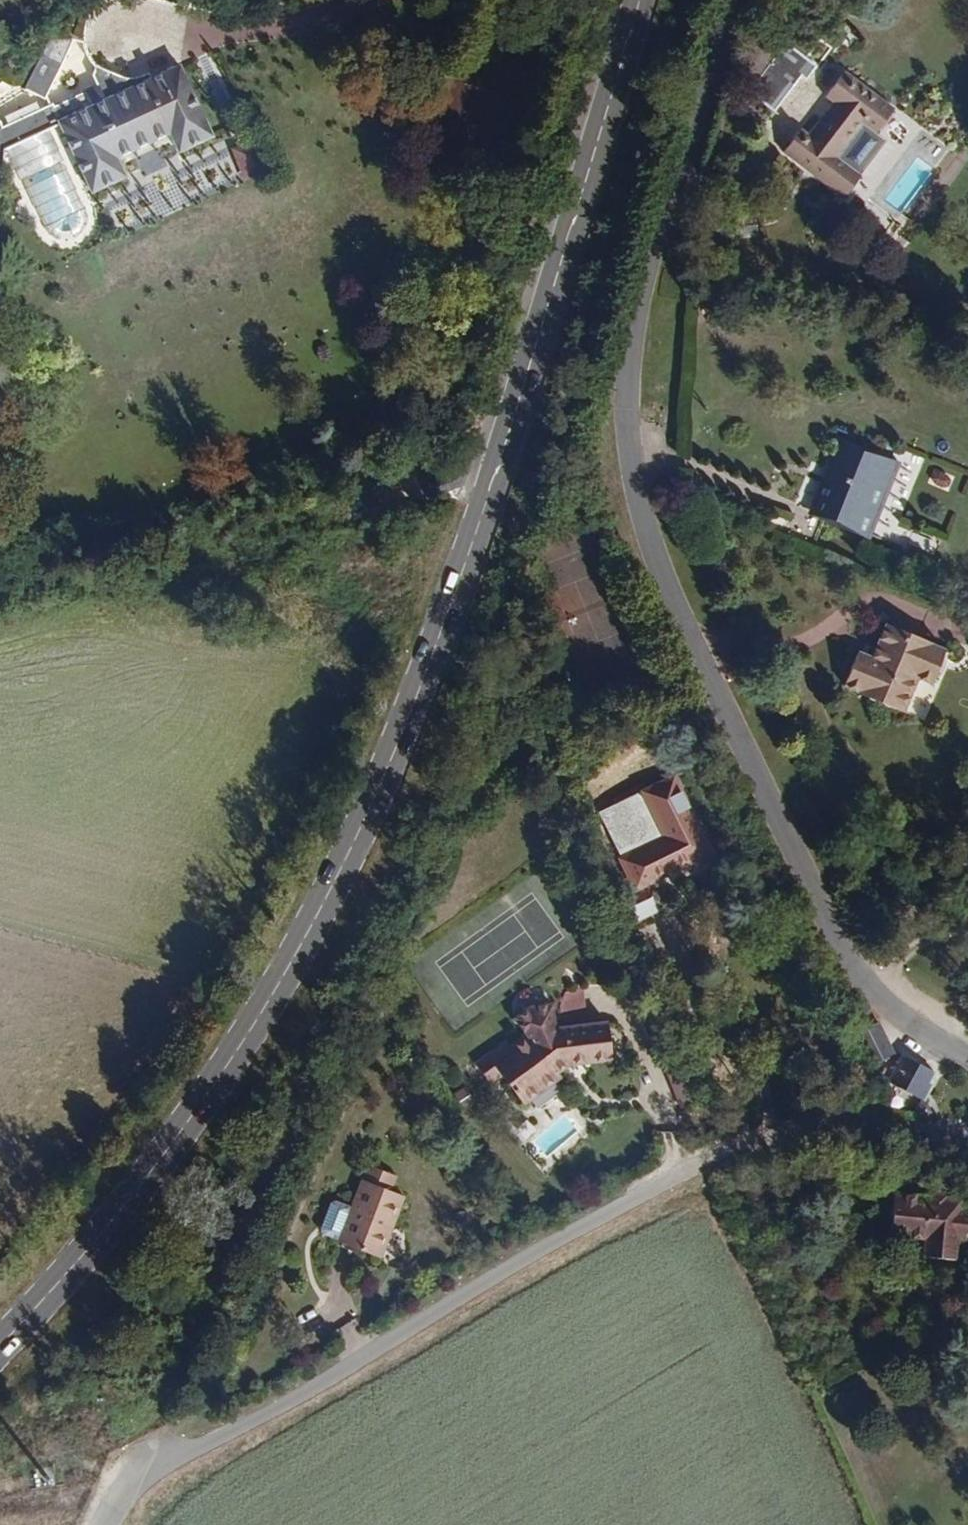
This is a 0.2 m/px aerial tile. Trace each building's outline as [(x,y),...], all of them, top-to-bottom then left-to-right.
[(62,8),(56,35),(87,42),(93,15),(62,8)] [(753,92),(777,110),(802,75),(809,79),(819,65),(788,43),(753,92)] [(186,63),(62,113),(91,185),(126,170),(118,150),(175,126),(184,145),(215,131),(186,63)] [(869,152),(889,128),(841,89),(821,113),(830,120),(805,152),(797,146),(779,169),(839,215),(856,196),(832,176),(858,143),(869,152)] [(8,136),(62,113),(54,95),(1,116),(8,136)] [(249,142),(232,150),(247,181),(264,173),(249,142)] [(822,483),(811,510),(865,532),(876,502),(872,500),(889,457),(843,439),(825,484),(822,483)] [(857,650),(842,682),(857,689),(856,693),(902,712),(917,676),(933,682),(945,651),(931,645),(933,640),(886,621),(870,655),(857,650)] [(622,859),(638,891),(712,853),(675,780),(643,794),(664,839),(622,859)] [(552,1078),(562,1067),(572,1059),(612,1056),(610,1027),(606,1020),(556,1024),(554,998),(530,1001),(515,1012),(526,1028),(512,1038),(521,1051),(501,1066),(523,1099),(552,1078)] [(490,1073),(501,1066),(521,1051),(512,1038),(508,1034),(478,1055),(490,1073)] [(886,1086),(926,1108),(933,1094),(930,1093),(936,1079),(905,1062),(894,1080),(890,1078),(886,1086)] [(381,1185),(376,1198),(404,1210),(410,1197),(381,1185)] [(352,1257),(352,1258),(386,1272),(399,1243),(405,1246),(418,1216),(404,1210),(376,1198),(365,1225),(349,1218),(344,1220),(334,1246),(336,1250),(352,1257)] [(911,1271),(941,1271),(942,1251),(967,1251),(967,1222),(944,1221),(944,1213),(929,1213),(929,1206),(910,1205),(910,1212),(878,1211),(876,1252),(911,1254),(911,1271)]
